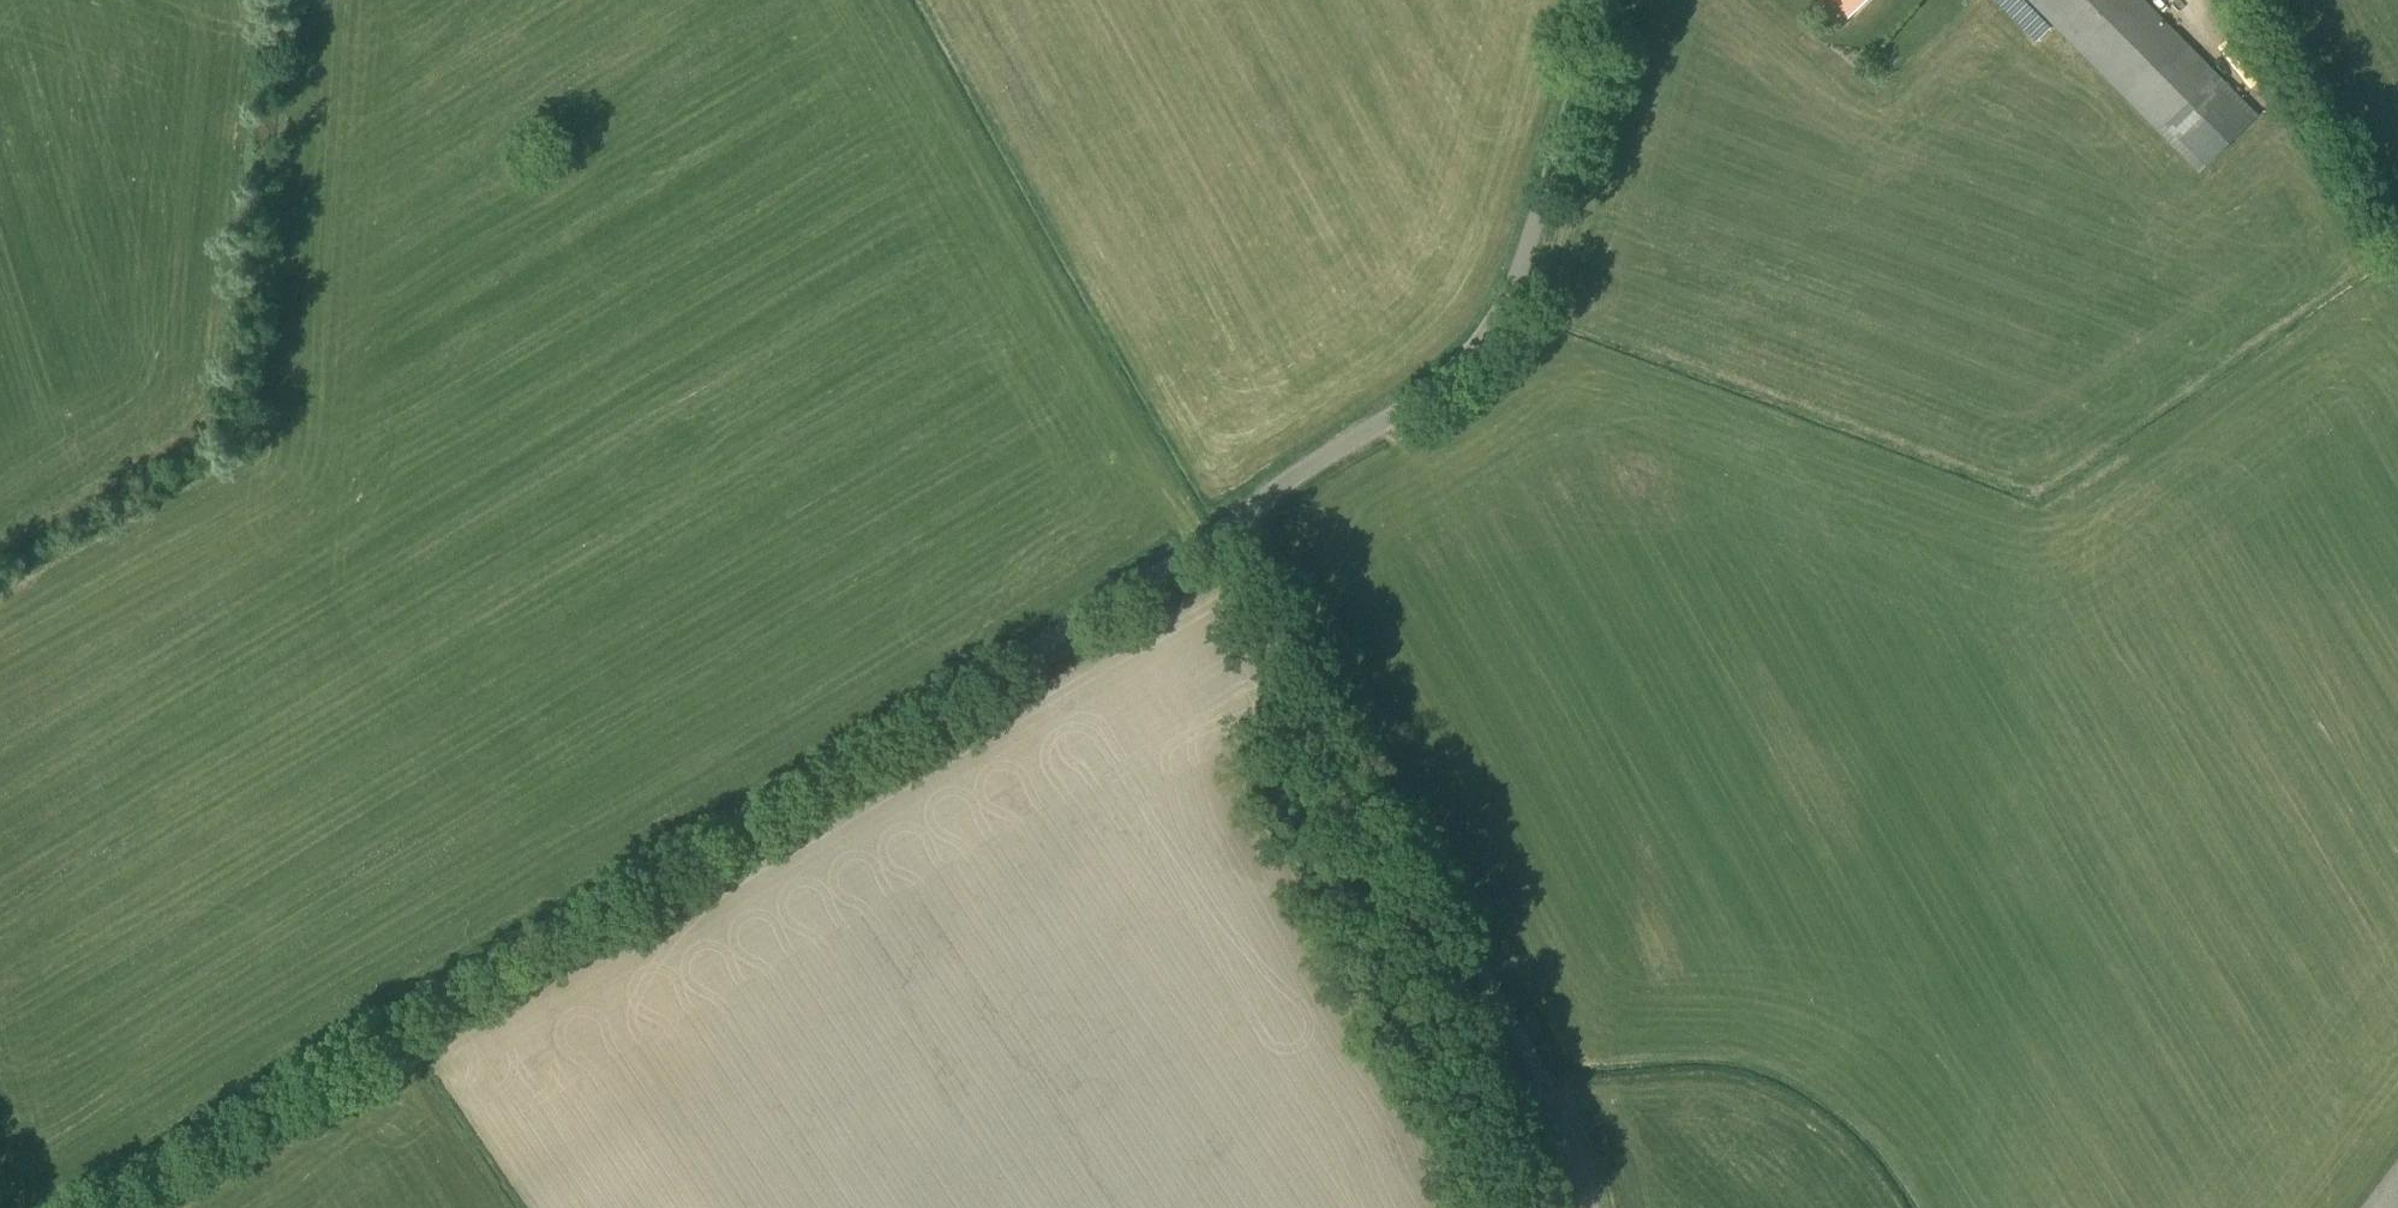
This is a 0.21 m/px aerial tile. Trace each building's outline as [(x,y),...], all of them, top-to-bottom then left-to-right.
[(1848,19),(1866,0),(1829,0),(1848,19)] [(2144,0),(2026,0),(2198,174),(2257,115),(2144,0)]
